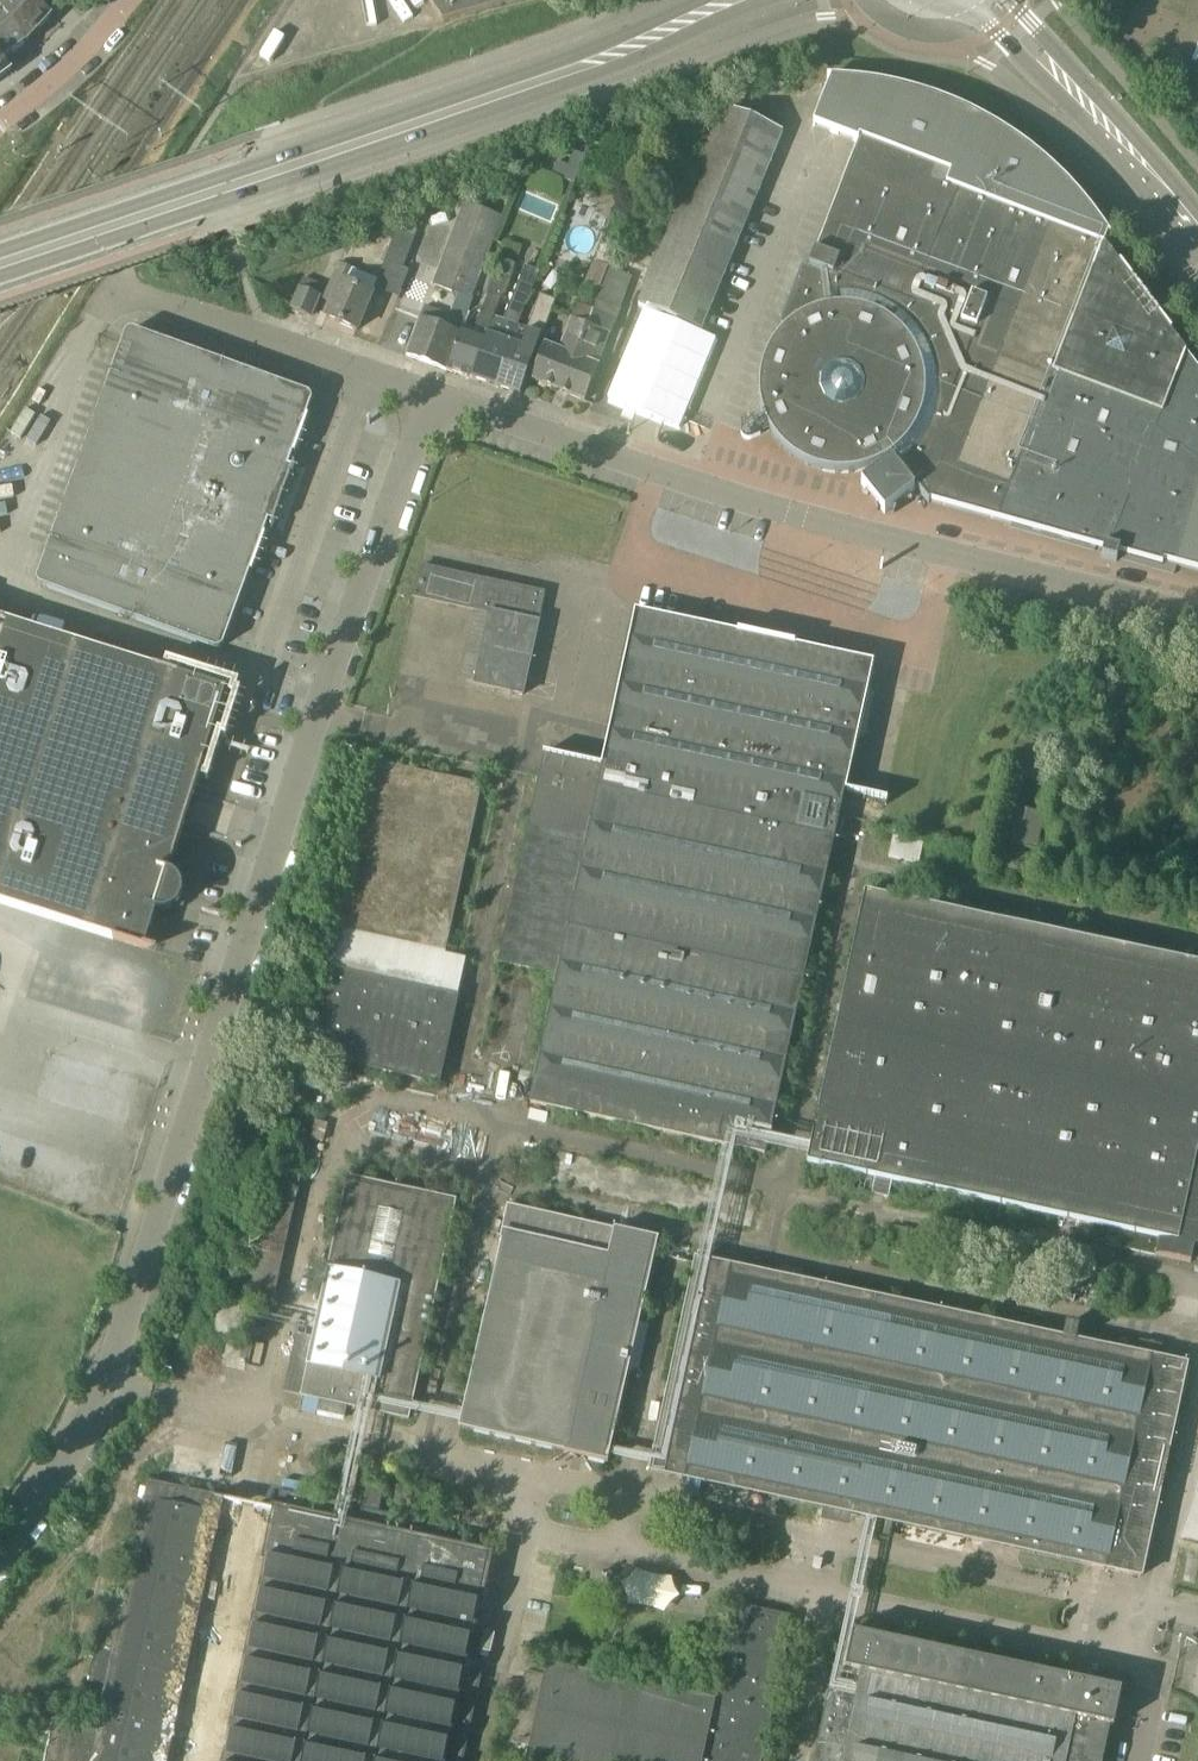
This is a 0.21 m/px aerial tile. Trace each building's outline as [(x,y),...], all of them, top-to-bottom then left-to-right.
[(35,0),(0,0),(0,11),(1,12),(26,43),(44,25),(52,16),(35,0)] [(0,11),(0,56),(4,61),(26,43),(1,12),(0,11)] [(12,72),(4,61),(0,56),(0,80),(12,72)] [(827,91),(814,125),(859,143),(816,253),(815,252),(810,267),(803,265),(781,322),(787,329),(779,337),(773,345),(768,355),(764,365),(761,375),(760,386),(760,396),(761,407),(764,418),(767,424),(770,431),(775,438),(780,445),(787,452),(796,459),(805,464),(814,469),(824,471),(835,473),(845,473),(856,472),(866,470),(876,466),(885,461),(894,455),(895,457),(862,484),(885,514),(917,488),(929,504),(932,502),(1104,550),(1102,558),(1117,562),(1120,553),(1163,565),(1164,561),(1197,571),(1197,370),(1186,355),(1187,355),(1105,245),(1109,236),(1110,238),(1111,238),(1103,225),(1095,214),(1086,203),(1076,192),(1067,181),(1057,171),(1046,162),(1035,152),(1023,143),(1012,136),(1000,128),(987,121),(975,114),(962,108),(949,102),(935,97),(922,93),(908,89),(894,85),(880,83),(866,80),(853,79),(839,78),(828,78),(828,79),(831,79),(827,91)] [(638,305),(701,331),(783,132),(721,106),(638,305)] [(572,156),(566,171),(578,175),(584,160),(572,156)] [(447,370),(463,327),(487,262),(502,216),(466,202),(433,287),(458,296),(450,315),(425,306),(420,318),(407,355),(447,370)] [(395,232),(385,261),(403,268),(418,229),(405,223),(401,234),(395,232)] [(503,295),(510,279),(516,266),(499,258),(494,274),(489,287),(488,295),(475,331),(463,327),(447,370),(472,378),(488,335),(489,336),(495,318),(503,295)] [(599,293),(609,269),(593,262),(584,286),(599,293)] [(340,263),(324,299),(333,303),(327,317),(357,330),(373,294),(372,294),(378,280),(350,268),(350,267),(340,263)] [(632,278),(610,270),(609,269),(599,293),(597,300),(594,310),(593,309),(591,317),(586,331),(563,392),(585,401),(599,366),(596,364),(608,334),(612,335),(621,310),(620,309),(632,278)] [(512,344),(518,326),(538,277),(524,272),(503,322),(495,318),(489,336),(488,335),(472,378),(496,386),(512,344)] [(322,291),(324,286),(305,278),(302,283),(300,288),(320,296),(322,291)] [(312,316),(320,296),(300,288),(292,308),(312,316)] [(521,394),(521,393),(542,335),(544,336),(557,300),(541,294),(533,316),(527,330),(518,326),(512,344),(496,386),(521,394)] [(591,317),(593,309),(578,303),(572,318),(571,318),(559,349),(545,344),(531,379),(563,392),(586,331),(591,317)] [(295,463),(291,462),(312,403),(313,400),(312,397),(310,395),(308,393),(135,331),(132,330),(130,331),(127,333),(126,335),(38,573),(37,577),(38,581),(40,584),(44,586),(215,648),(218,649),(221,648),(223,646),(225,644),(268,526),(272,528),(284,495),(287,495),(290,494),(292,492),(293,490),(294,487),(293,484),(292,482),(289,481),(295,463)] [(491,613),(475,685),(523,695),(539,623),(538,622),(544,593),(421,566),(414,596),(491,613)] [(879,666),(636,611),(603,756),(846,810),(879,666)] [(164,669),(0,617),(0,713),(200,776),(227,689),(164,669)] [(200,776),(0,713),(0,808),(173,862),(200,776)] [(1032,735),(1017,731),(1008,768),(1024,772),(1022,777),(1022,776),(1021,778),(1050,785),(1050,783),(1049,783),(1064,722),(1065,722),(1065,720),(1036,714),(1036,715),(1037,715),(1032,735)] [(842,819),(544,753),(544,754),(545,754),(499,963),(558,976),(529,1104),(767,1157),(842,819)] [(445,955),(445,953),(482,785),(376,762),(340,930),(332,969),(313,1056),(439,1083),(458,997),(465,960),(445,955)] [(1011,806),(1003,842),(1002,841),(997,863),(1022,869),(1027,848),(1037,850),(1046,814),(1011,806)] [(146,949),(147,946),(146,946),(157,913),(162,914),(168,913),(173,911),(177,908),(179,906),(184,908),(189,892),(184,891),(184,888),(182,883),(179,878),(174,875),(170,872),(173,862),(0,808),(0,905),(146,949)] [(920,866),(926,838),(895,832),(889,859),(920,866)] [(1184,961),(865,893),(807,1163),(856,1173),(853,1190),(889,1198),(892,1181),(1109,1228),(1105,1244),(1191,1263),(1192,1259),(1197,1260),(1197,951),(1187,949),(1184,961)] [(1143,915),(1161,919),(1164,906),(1145,902),(1143,915)] [(303,1396),(409,1419),(409,1417),(455,1201),(349,1178),(314,1340),(299,1336),(287,1390),(303,1393),(303,1396)] [(298,1192),(267,1185),(244,1290),(275,1297),(298,1192)] [(461,1427),(530,1442),(565,1450),(564,1452),(608,1462),(609,1461),(608,1461),(659,1240),(659,1239),(615,1229),(614,1231),(584,1223),(531,1212),(531,1211),(509,1206),(502,1240),(504,1240),(461,1427)] [(934,1248),(936,1235),(912,1230),(909,1242),(934,1248)] [(1064,1338),(697,1260),(651,1471),(872,1518),(869,1536),(885,1539),(888,1522),(1141,1576),(1187,1365),(1160,1359),(1163,1345),(1140,1340),(1137,1354),(1076,1341),(1079,1327),(1066,1324),(1064,1338)] [(169,1337),(178,1339),(182,1326),(173,1323),(169,1337)] [(223,1498),(149,1482),(121,1614),(104,1610),(89,1682),(105,1686),(96,1730),(52,1720),(46,1747),(43,1760),(167,1760),(223,1498)] [(167,1760),(464,1760),(482,1676),(464,1673),(478,1605),(479,1605),(490,1555),(452,1547),(451,1547),(433,1543),(437,1525),(379,1512),(384,1489),(352,1482),(348,1505),(280,1491),(276,1509),(223,1498),(167,1760)] [(670,1611),(678,1577),(634,1567),(626,1601),(670,1611)] [(791,1622),(792,1617),(744,1607),(745,1601),(734,1599),(713,1699),(544,1662),(542,1674),(525,1671),(510,1742),(531,1747),(528,1758),(543,1760),(761,1760),(791,1622)] [(923,1647),(908,1644),(908,1642),(906,1642),(906,1644),(905,1643),(906,1636),(893,1633),(891,1640),(890,1640),(891,1639),(889,1638),(888,1640),(873,1636),(873,1635),(871,1634),(871,1636),(855,1633),(856,1631),(854,1631),(846,1669),(834,1666),(833,1667),(835,1668),(815,1760),(1102,1760),(1116,1695),(1124,1697),(1128,1679),(1083,1669),(1081,1680),(1080,1679),(1080,1683),(1079,1690),(1067,1687),(1069,1679),(1065,1678),(1065,1676),(1063,1676),(1063,1677),(1047,1674),(1048,1672),(1046,1672),(1045,1674),(1044,1673),(1046,1666),(1033,1663),(1031,1670),(1013,1667),(1013,1665),(1011,1665),(1011,1666),(995,1663),(995,1661),(993,1661),(993,1662),(978,1659),(978,1658),(976,1657),(976,1659),(960,1655),(960,1654),(958,1653),(958,1655),(943,1652),(943,1650),(941,1650),(941,1651),(925,1648),(926,1646),(924,1646),(923,1647)]
